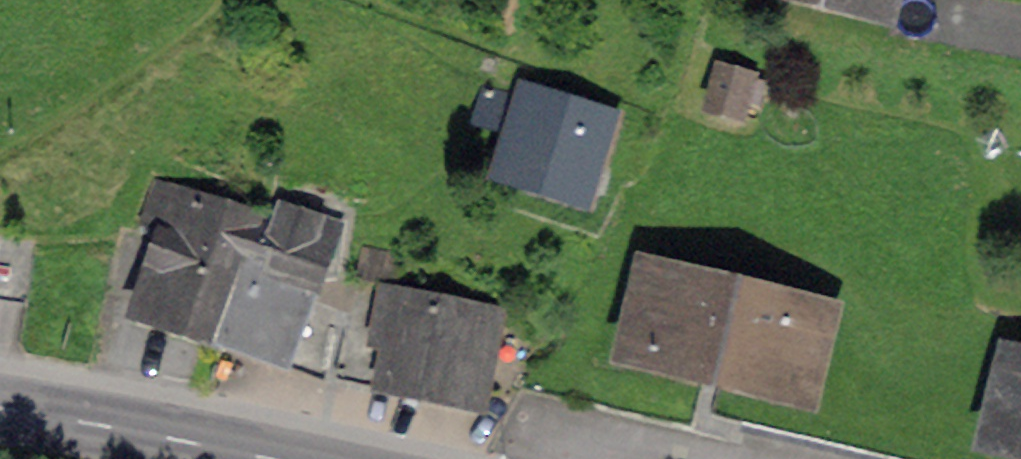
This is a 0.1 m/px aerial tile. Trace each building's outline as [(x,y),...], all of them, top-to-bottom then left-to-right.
[(739,114),(750,74),(720,66),(709,106),(739,114)] [(584,192),(594,160),(599,162),(612,122),(524,94),(501,166),(584,192)] [(274,181),(261,219),(258,218),(241,272),(303,292),(305,292),(309,275),(336,272),(347,197),(274,181)] [(258,218),(156,183),(142,224),(161,230),(134,305),(221,335),(241,272),(258,218)] [(628,347),(751,376),(741,421),(888,456),(902,396),(810,374),(826,306),(749,288),(750,285),(648,264),(628,347)] [(303,292),(241,272),(221,335),(323,373),(338,307),(305,292),(303,292)] [(491,315),(353,288),(338,366),(396,378),(476,392),(491,315)] [(995,417),(902,396),(888,456),(902,458),(1020,458),(1020,353),(1011,350),(995,417)]
